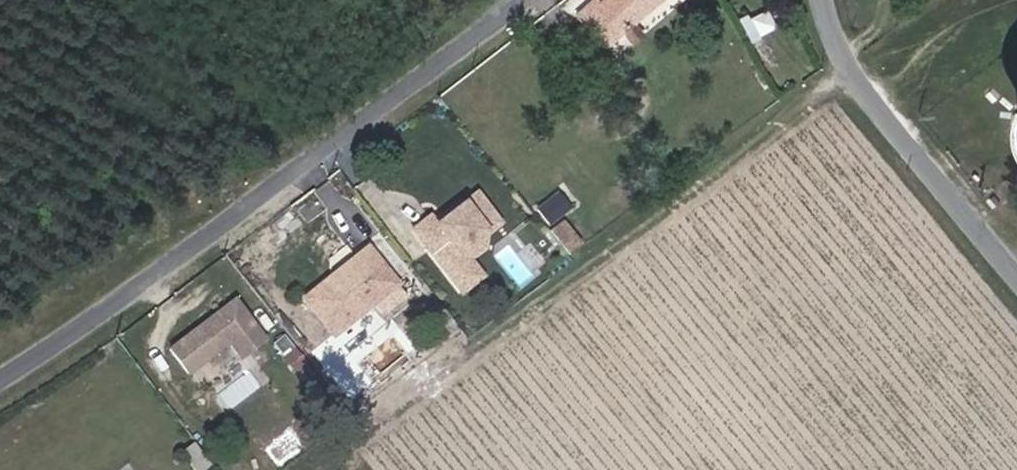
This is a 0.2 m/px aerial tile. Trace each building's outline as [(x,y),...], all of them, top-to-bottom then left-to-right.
[(599,1),(598,0),(593,0),(575,16),(583,25),(588,21),(605,44),(620,32),(633,20),(657,0),(600,0),(599,1)] [(743,18),(752,37),(777,25),(768,7),(743,18)] [(644,33),(633,20),(620,32),(631,45),(644,33)] [(774,65),(758,36),(750,40),(765,70),(774,65)] [(489,235),(506,221),(478,187),(438,219),(432,211),(410,229),(463,294),(488,274),(476,258),(495,243),(489,235)] [(549,225),(570,208),(558,192),(537,209),(549,225)] [(538,262),(560,245),(536,215),(513,232),(538,262)] [(581,244),(562,220),(550,230),(569,254),(581,244)] [(384,313),(404,298),(394,286),(396,284),(367,248),(303,299),(331,336),(375,301),(384,313)] [(234,301),(169,349),(187,374),(228,344),(240,360),(264,342),(234,301)] [(296,374),(307,366),(295,350),(284,358),(296,374)] [(209,464),(194,444),(182,453),(195,469),(201,469),(209,464)]
